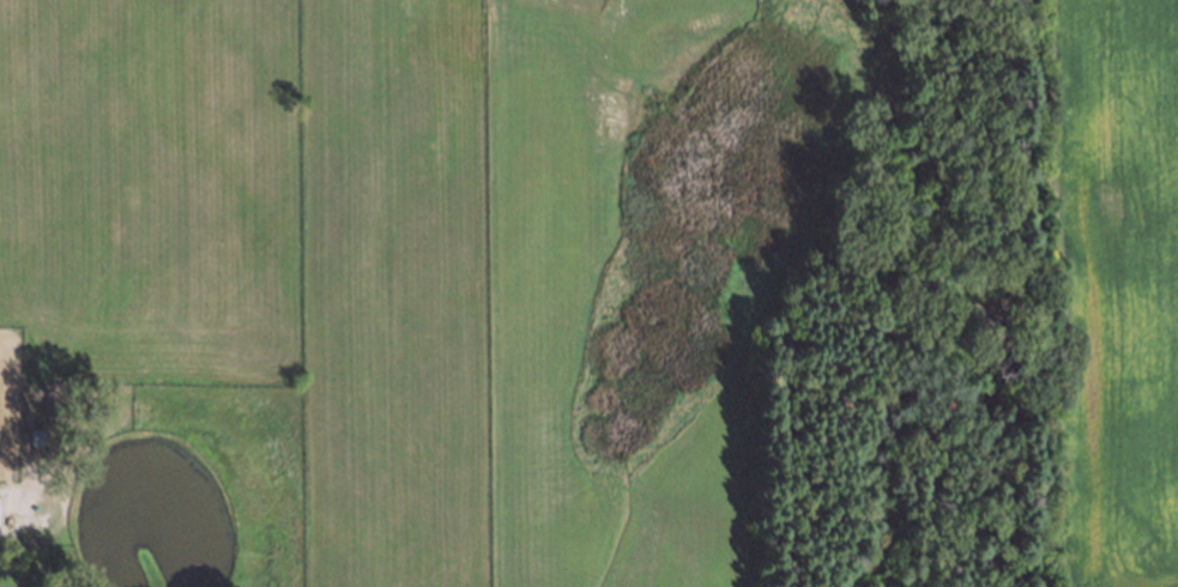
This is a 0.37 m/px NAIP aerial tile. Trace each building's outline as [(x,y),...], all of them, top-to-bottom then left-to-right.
[(85,406),(114,407),(114,418),(84,417),(85,406)] [(26,456),(28,428),(46,429),(43,458),(26,456)]
